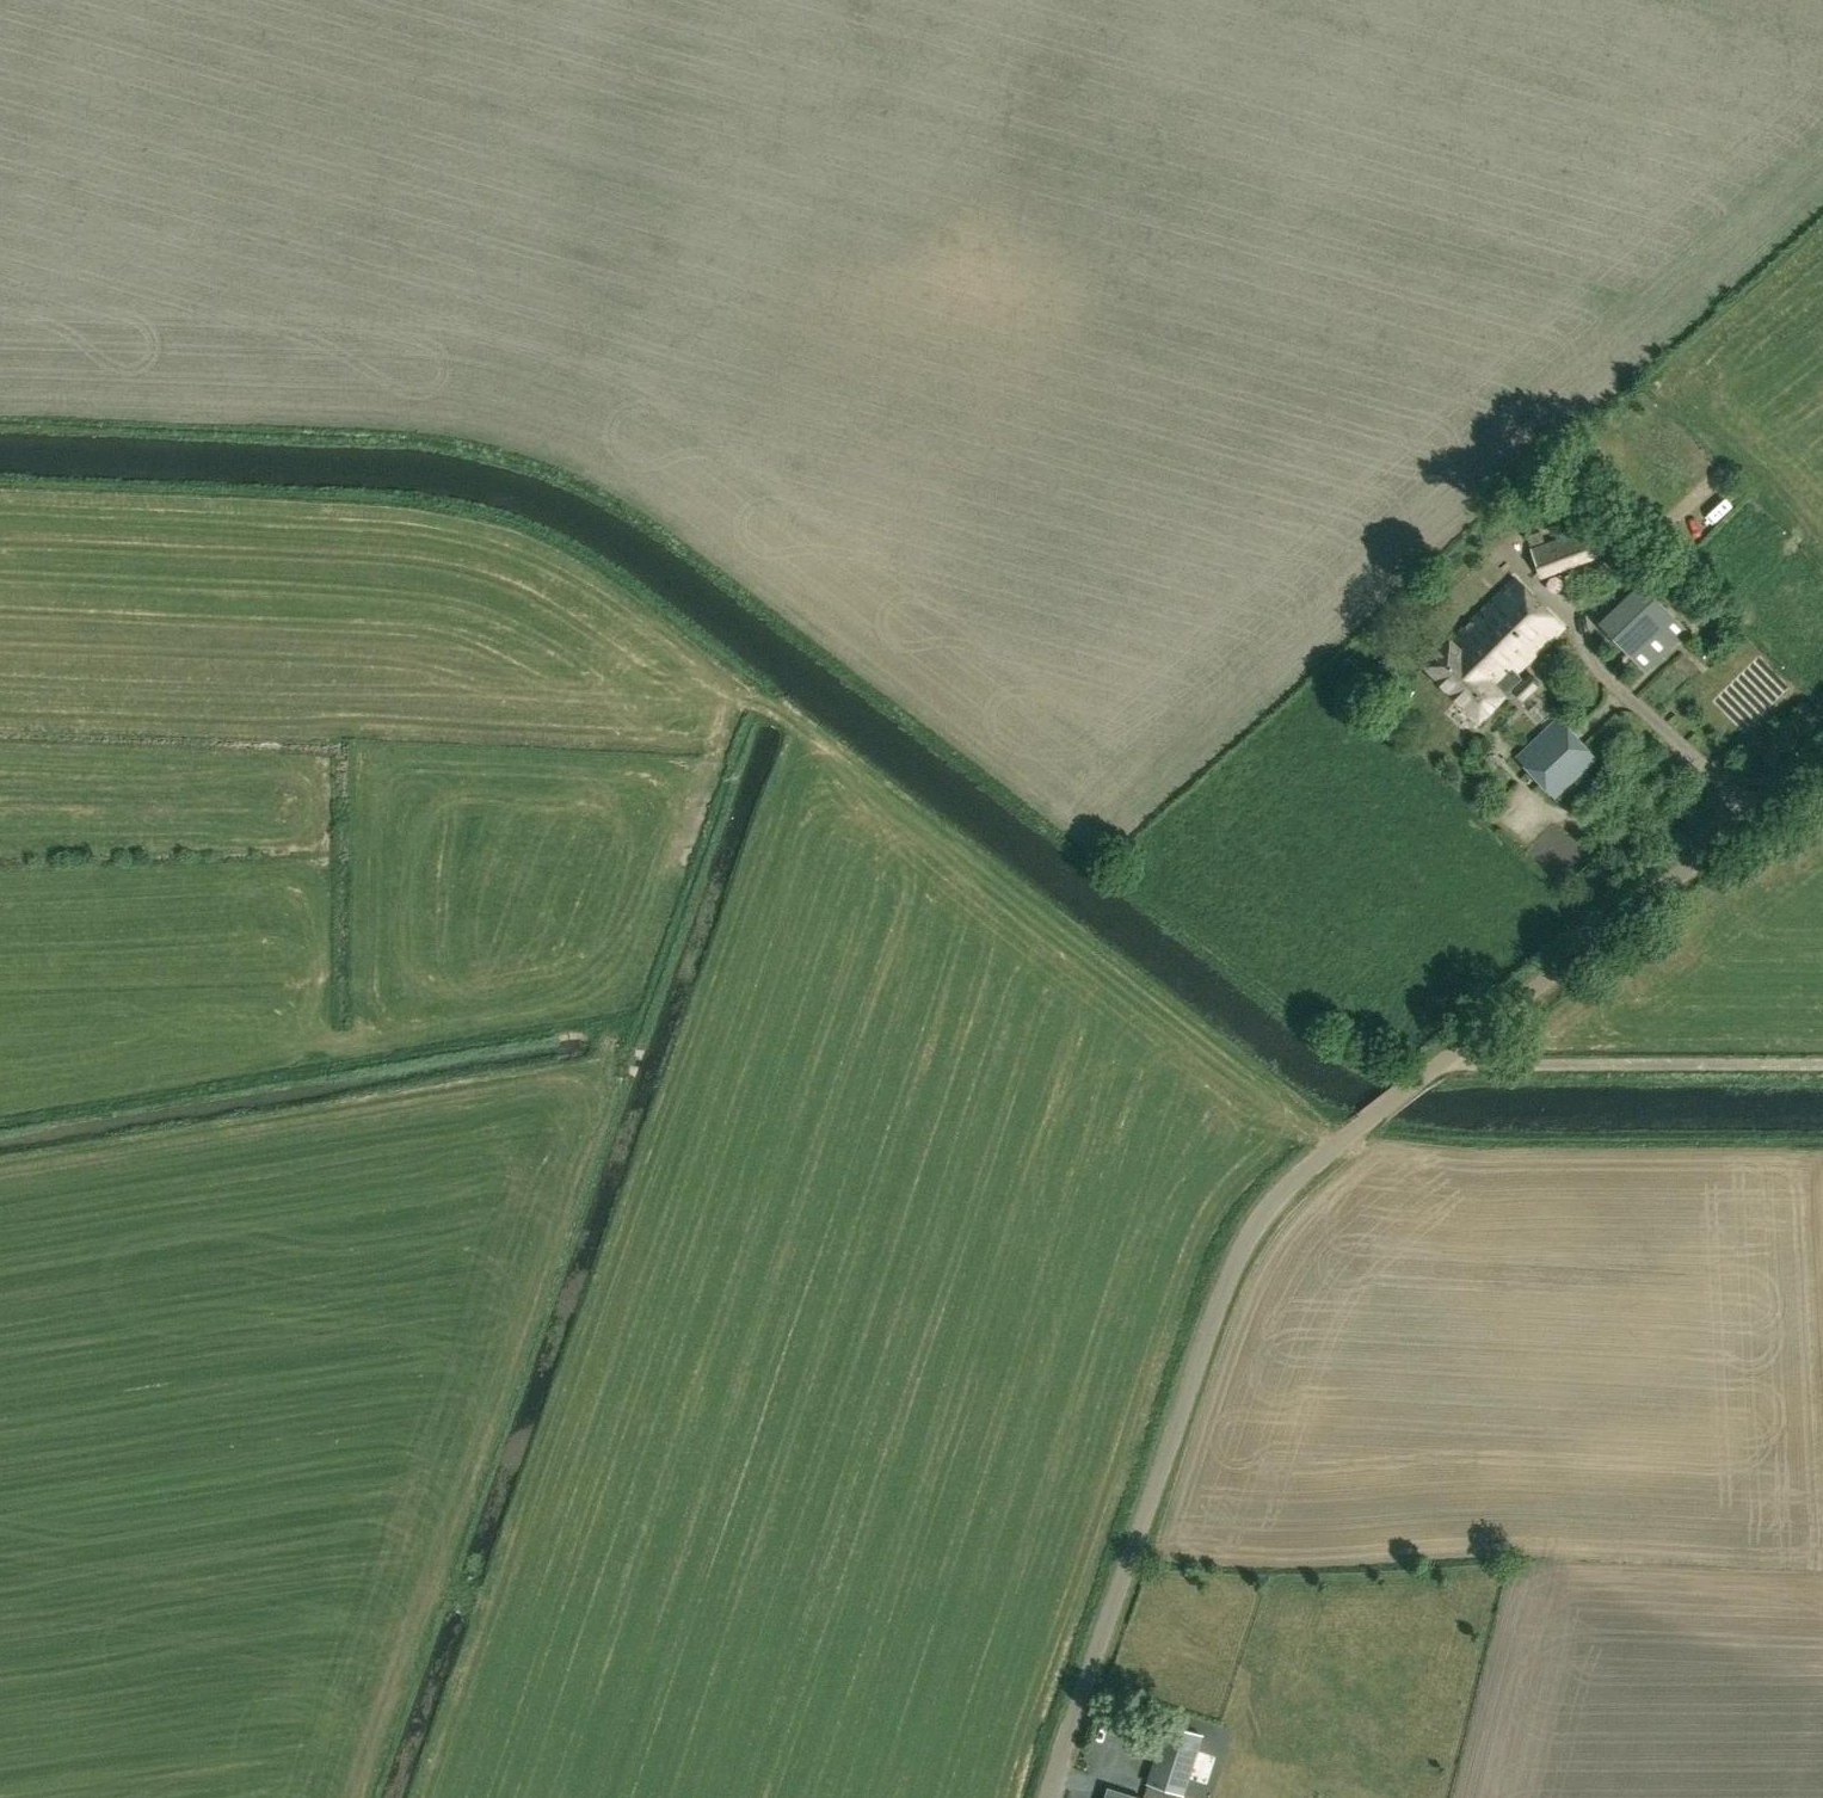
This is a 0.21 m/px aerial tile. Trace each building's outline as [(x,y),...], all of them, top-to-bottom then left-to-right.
[(1607,555),(1606,553),(1594,522),(1545,541),(1541,531),(1527,536),(1531,546),(1529,547),(1541,580),(1607,555)] [(1514,576),(1425,664),(1479,719),(1521,677),(1516,671),(1563,625),(1514,576)] [(1688,630),(1642,582),(1600,623),(1646,670),(1688,630)] [(1535,688),(1525,677),(1509,693),(1519,704),(1535,688)] [(1598,757),(1561,717),(1519,756),(1556,796),(1598,757)] [(1167,1723),(1161,1742),(1136,1734),(1131,1749),(1156,1758),(1148,1782),(1184,1794),(1203,1735),(1167,1723)] [(1148,1736),(1156,1739),(1160,1727),(1152,1724),(1148,1736)] [(1156,1790),(1149,1797),(1166,1797),(1156,1790)]
